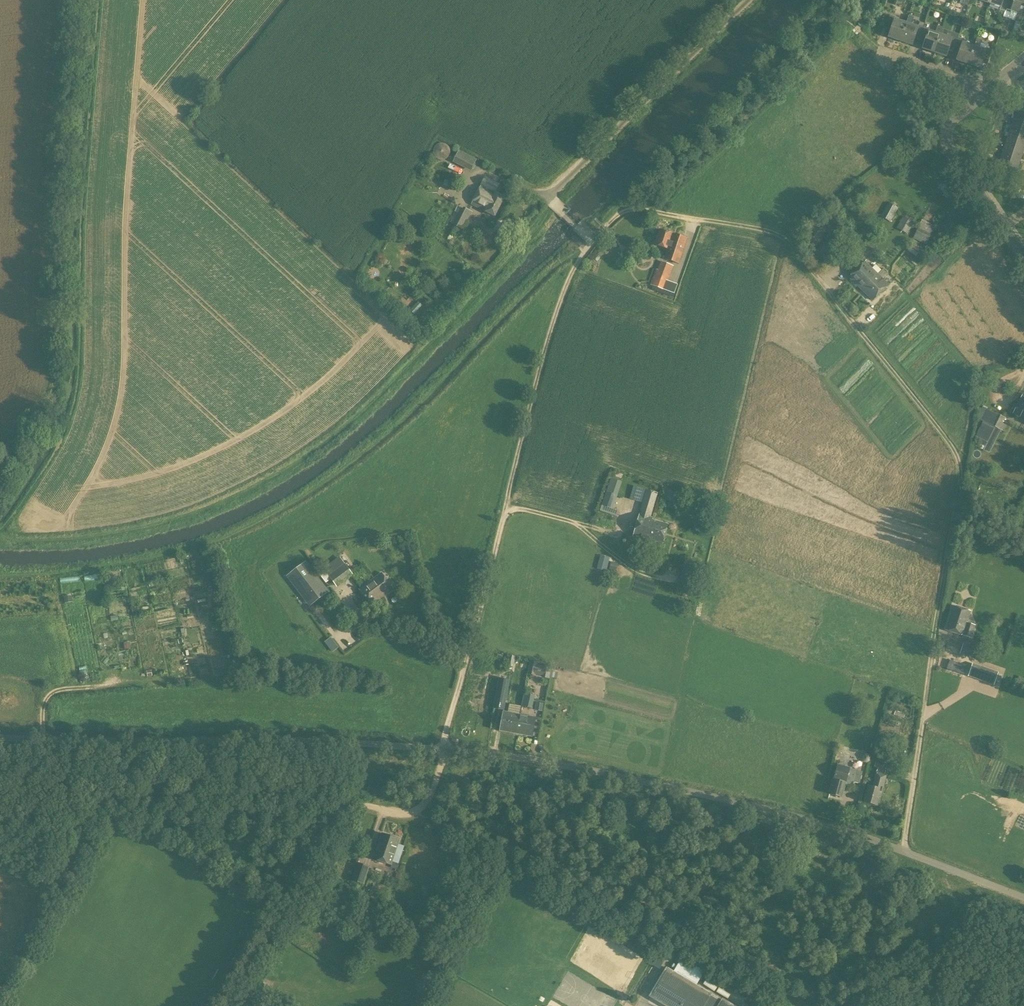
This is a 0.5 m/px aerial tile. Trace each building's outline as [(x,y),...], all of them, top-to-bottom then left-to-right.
[(1005,11),(1008,0),(990,0),(989,4),(1000,7),(999,9),(1005,11)] [(1003,17),(1016,22),(1020,23),(1023,15),(1023,12),(1023,0),(1008,0),(1005,11),(1003,17)] [(888,37),(900,41),(906,24),(894,20),(895,17),(889,15),(885,29),(890,31),(888,37)] [(908,16),(906,24),(900,41),(912,45),(914,39),(919,41),(923,27),(917,25),(917,27),(911,25),(913,18),(908,16)] [(922,49),(934,53),(940,35),(943,27),(937,26),(935,34),(928,31),(929,29),(923,27),(919,41),(924,42),(922,49)] [(948,50),(953,52),(957,39),(951,37),(951,39),(940,35),(934,53),(946,57),(948,50)] [(956,61),(968,64),(974,47),(962,43),(963,40),(957,39),(953,52),(959,54),(956,61)] [(976,39),(974,47),(968,64),(980,68),(982,62),(987,63),(991,50),(985,48),(985,50),(979,48),(982,41),(976,39)] [(1012,125),(1023,129),(1023,114),(1016,112),(1012,125)] [(1012,125),(1008,138),(1023,143),(1023,129),(1012,125)] [(1022,156),(1023,149),(1023,143),(1008,138),(1004,150),(1022,156)] [(1017,169),(1022,156),(1004,150),(999,164),(1017,169)] [(476,160),(458,152),(454,161),(471,170),(476,160)] [(472,205),(494,217),(503,198),(494,193),(498,185),(485,179),(482,186),(481,186),(472,205)] [(880,217),(890,222),(898,208),(888,203),(880,217)] [(472,212),(464,208),(455,225),(463,229),(472,212)] [(907,234),(914,222),(903,217),(896,228),(907,234)] [(935,226),(921,220),(913,239),(926,245),(935,226)] [(952,232),(949,224),(936,228),(939,237),(952,232)] [(663,259),(678,264),(686,238),(660,229),(655,245),(667,249),(663,259)] [(926,255),(912,245),(908,251),(922,261),(926,255)] [(650,285),(664,290),(674,266),(661,261),(658,270),(656,269),(650,285)] [(883,270),(877,275),(864,262),(849,278),(873,301),(888,285),(882,280),(887,274),(883,270)] [(1023,395),(1013,413),(1023,419),(1023,396),(1023,395)] [(983,407),(977,419),(983,422),(994,427),(998,429),(999,430),(999,429),(1003,431),(1006,425),(1003,424),(1003,422),(1004,422),(1005,418),(988,409),(983,407)] [(994,427),(983,422),(974,440),(985,446),(994,427)] [(622,482),(611,478),(606,492),(601,506),(613,510),(622,482)] [(665,489),(662,499),(676,504),(679,493),(665,489)] [(633,536),(646,540),(652,520),(653,518),(650,517),(657,493),(647,490),(633,536)] [(667,524),(652,520),(646,540),(654,543),(654,541),(662,543),(667,524)] [(597,569),(606,571),(610,558),(600,555),(597,569)] [(616,571),(618,563),(611,561),(609,569),(616,571)] [(328,575),(337,587),(353,575),(345,563),(328,575)] [(302,590),(311,602),(324,591),(305,566),(292,575),(303,589),(302,590)] [(359,590),(370,605),(392,589),(382,574),(359,590)] [(946,630),(971,638),(975,625),(967,623),(970,611),(953,606),(946,630)] [(330,637),(325,642),(332,652),(338,647),(330,637)] [(960,654),(975,659),(976,655),(978,649),(963,643),(960,654)] [(966,666),(949,660),(946,669),(963,675),(966,666)] [(528,674),(531,674),(543,677),(549,678),(552,666),(545,664),(544,666),(539,665),(539,663),(530,661),(528,674)] [(998,673),(972,664),(969,672),(975,675),(974,678),(994,685),(998,673)] [(499,679),(495,698),(493,708),(503,710),(505,700),(509,680),(499,679)] [(535,696),(524,693),(521,706),(532,708),(535,696)] [(500,730),(516,733),(521,706),(520,706),(522,697),(518,696),(517,698),(512,697),(510,704),(509,704),(507,713),(503,712),(500,730)] [(544,704),(537,703),(535,710),(542,712),(544,704)] [(523,707),(521,706),(516,733),(532,736),(536,718),(521,715),(523,707)] [(880,798),(886,775),(884,775),(888,762),(877,760),(875,767),(878,768),(873,787),(868,786),(864,802),(877,806),(879,798),(880,798)] [(850,768),(850,767),(838,764),(834,780),(833,779),(830,794),(841,797),(843,791),(844,791),(845,785),(851,787),(853,782),(860,784),(863,772),(856,770),(850,768)] [(398,863),(403,847),(398,845),(399,840),(381,834),(373,859),(391,865),(392,861),(398,863)] [(368,868),(358,864),(352,881),(362,884),(368,868)] [(667,946),(664,952),(669,955),(672,948),(667,946)] [(668,967),(651,996),(668,1005),(734,1005),(668,967)]
